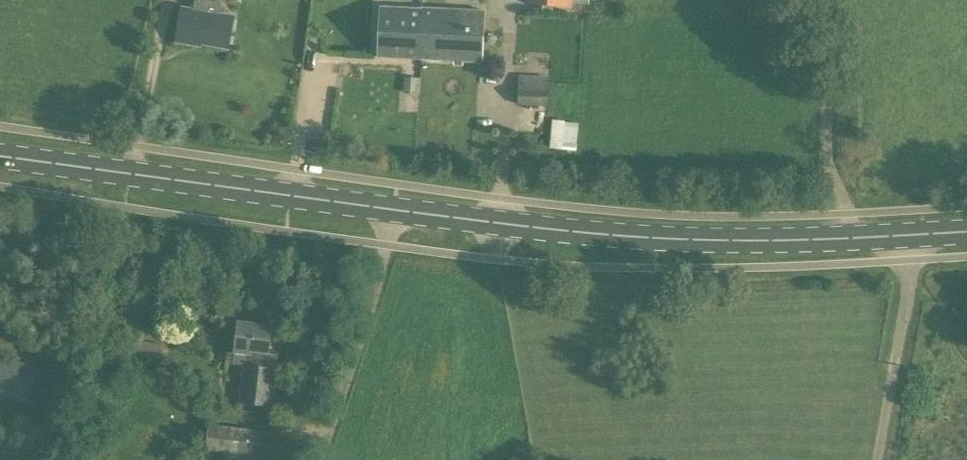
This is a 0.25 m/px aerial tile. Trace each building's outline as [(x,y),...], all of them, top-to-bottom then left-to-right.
[(194,9),(182,7),(176,40),(201,44),(201,43),(228,47),(233,16),(218,14),(221,1),(217,0),(195,0),(194,9)] [(378,57),(421,59),(422,44),(420,44),(422,11),(421,9),(381,8),(378,57)] [(422,8),(421,9),(422,11),(420,44),(422,44),(421,59),(481,62),(484,11),(422,8)] [(546,107),(547,77),(518,76),(517,105),(546,107)] [(553,119),(550,146),(576,149),(579,121),(553,119)] [(268,352),(271,327),(238,324),(235,353),(250,354),(250,350),(268,352)] [(160,365),(164,345),(130,338),(126,359),(160,365)] [(242,364),(267,367),(268,352),(250,350),(250,354),(235,353),(233,365),(242,366),(242,364)] [(272,407),(276,368),(267,367),(242,364),(242,366),(238,403),(272,407)] [(268,432),(208,425),(205,450),(224,453),(223,459),(264,459),(268,432)]
